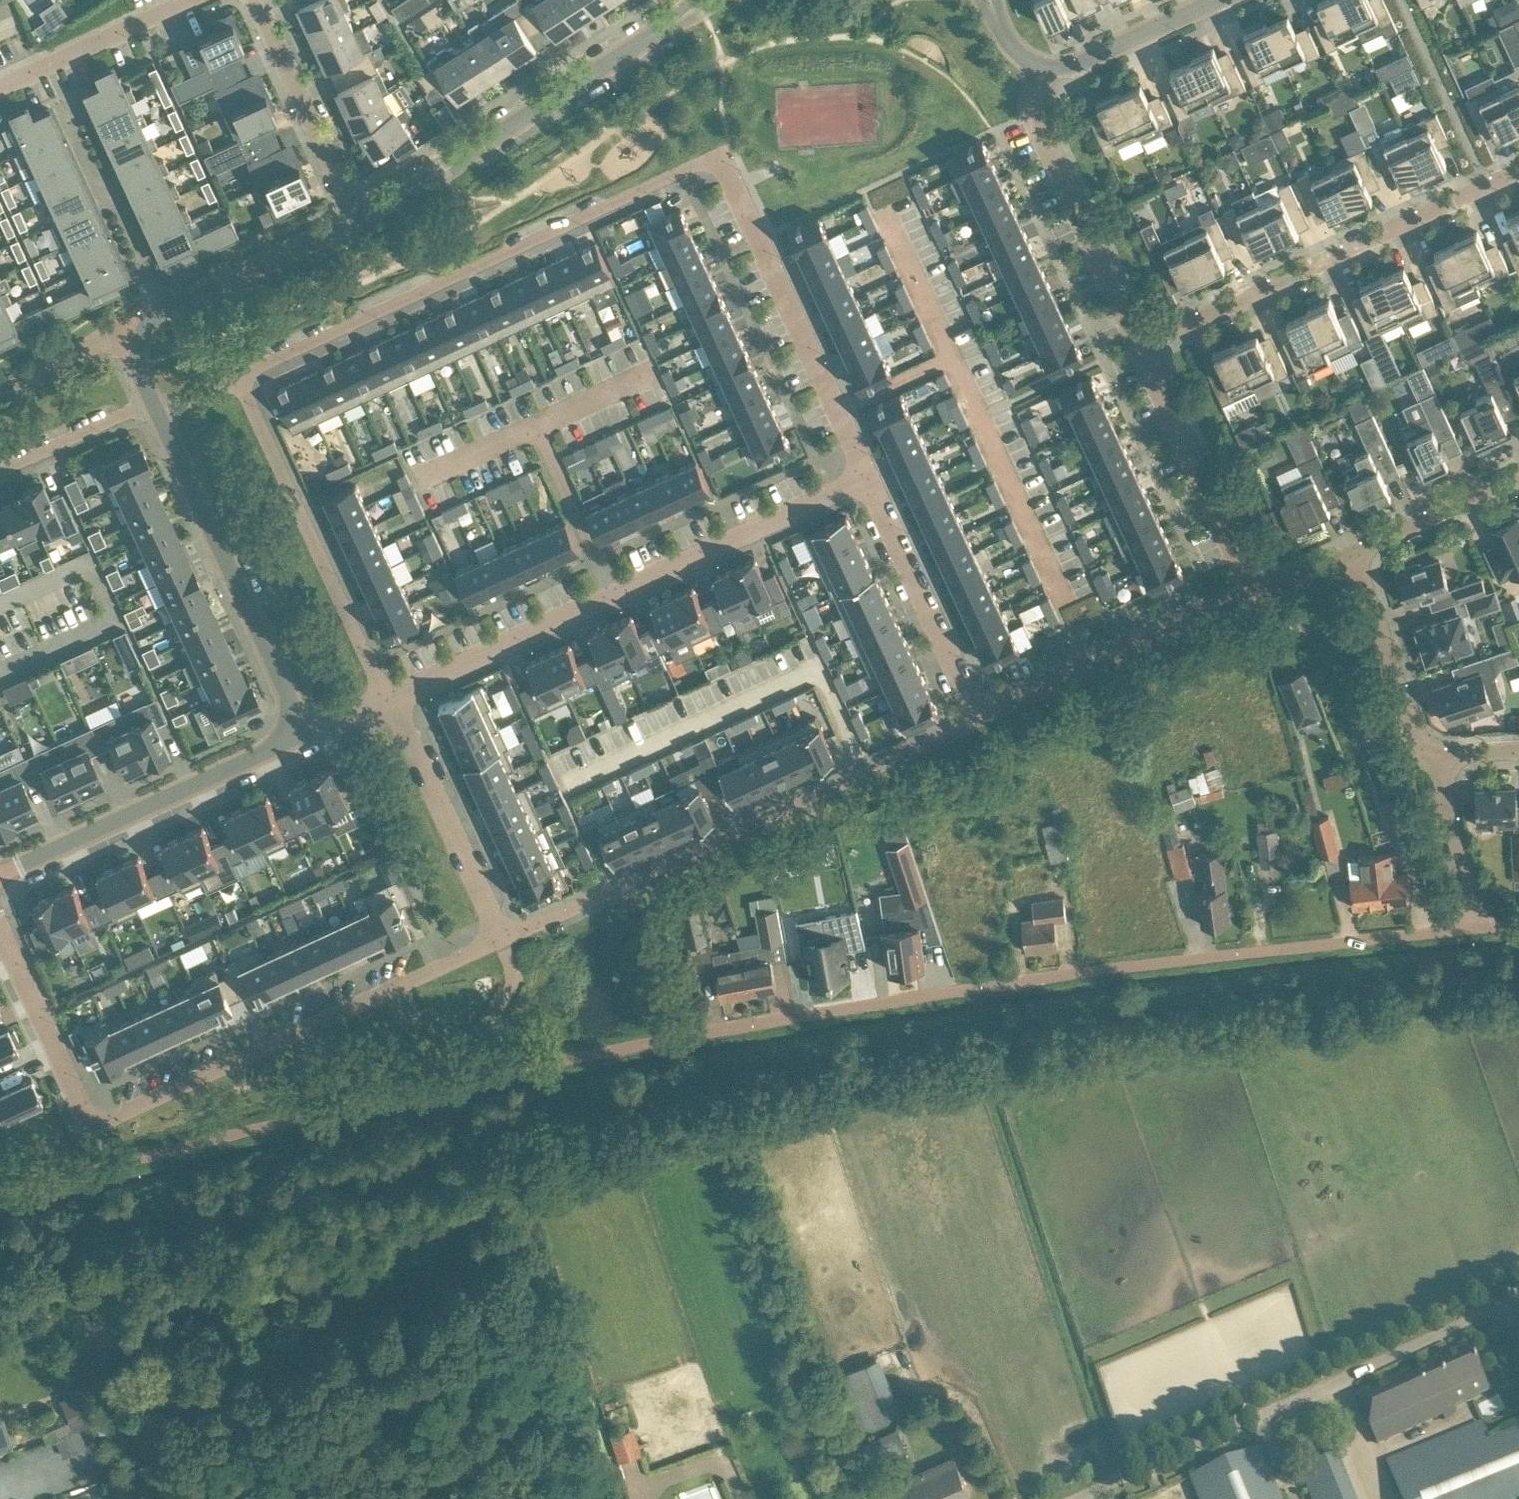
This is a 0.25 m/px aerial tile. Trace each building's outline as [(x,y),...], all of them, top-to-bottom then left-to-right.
[(345,10),(350,8),(347,0),(310,0),(300,5),(310,26),(345,10)] [(387,13),(379,0),(375,0),(370,3),(380,18),(387,13)] [(538,28),(520,0),(516,0),(489,17),(517,60),(537,48),(528,34),(538,28)] [(538,28),(548,21),(557,35),(577,22),(563,0),(520,0),(538,28)] [(590,0),(563,0),(577,22),(578,22),(576,19),(595,8),(590,0)] [(1082,11),(1077,0),(1036,0),(1049,26),(1082,11)] [(1105,0),(1077,0),(1082,11),(1105,0)] [(1357,29),(1344,0),(1318,0),(1328,22),(1317,27),(1327,50),(1339,44),(1336,38),(1357,29)] [(1357,29),(1358,29),(1363,40),(1383,31),(1385,35),(1398,29),(1384,0),(1375,0),(1371,1),(1371,0),(1344,0),(1357,29)] [(1518,15),(1518,1),(1518,0),(1511,0),(1494,8),(1501,23),(1518,15)] [(403,1),(393,7),(400,18),(402,19),(414,11),(408,2),(403,1)] [(429,8),(439,23),(446,18),(436,3),(429,8)] [(432,27),(439,23),(429,8),(422,13),(432,27)] [(319,46),(354,29),(345,10),(310,26),(319,46)] [(220,71),(241,61),(236,48),(243,45),(238,36),(242,34),(241,33),(239,34),(230,14),(213,21),(212,19),(211,19),(216,29),(191,41),(201,64),(203,63),(204,67),(216,62),(220,71)] [(1266,23),(1284,62),(1305,53),(1308,59),(1320,53),(1309,30),(1298,35),(1288,14),(1267,24),(1266,22),(1266,23)] [(38,38),(57,26),(50,15),(31,27),(38,38)] [(498,73),(517,60),(489,17),(488,19),(484,22),(479,22),(469,28),(475,38),(498,73)] [(1496,78),(1499,84),(1501,90),(1518,128),(1518,32),(1518,30),(1514,21),(1498,28),(1515,64),(1517,68),(1496,78)] [(1254,55),(1243,61),(1254,84),(1266,78),(1267,81),(1287,72),(1283,63),(1284,62),(1266,23),(1244,33),(1254,55)] [(354,29),(319,46),(329,67),(343,61),(348,71),(374,59),(369,49),(369,48),(373,46),(364,25),(354,29)] [(478,85),(498,73),(475,38),(456,50),(478,85)] [(478,85),(456,50),(453,46),(449,48),(443,48),(437,52),(436,56),(431,59),(432,60),(428,62),(431,68),(437,64),(452,88),(459,98),(478,85)] [(1236,64),(1224,69),(1214,47),(1192,57),(1213,103),(1246,87),(1236,64)] [(1407,52),(1395,57),(1401,70),(1413,65),(1407,52)] [(1181,90),(1169,95),(1180,118),(1192,112),(1195,118),(1216,109),(1213,103),(1192,57),(1191,57),(1192,58),(1171,68),(1181,90)] [(349,110),(384,94),(384,93),(388,91),(374,59),(348,71),(353,82),(339,89),(349,110)] [(224,113),(267,94),(259,77),(251,81),(241,61),(220,71),(216,62),(204,67),(170,83),(178,101),(213,85),(214,89),(213,89),(224,113)] [(125,89),(118,76),(113,64),(93,73),(98,84),(82,91),(86,100),(88,99),(95,114),(93,115),(93,116),(136,97),(131,86),(125,89)] [(429,91),(426,93),(432,101),(452,88),(437,64),(431,68),(427,71),(436,86),(429,91)] [(156,87),(164,84),(156,66),(148,70),(156,87)] [(1413,66),(1403,71),(1408,85),(1420,80),(1413,66)] [(429,91),(436,86),(427,71),(419,75),(429,91)] [(1345,96),(1353,92),(1357,90),(1348,72),(1336,78),(1340,85),(1345,96)] [(1162,126),(1173,121),(1162,98),(1151,103),(1141,82),(1120,92),(1119,90),(1119,91),(1142,141),(1164,131),(1162,126)] [(164,104),(172,101),(164,84),(156,87),(164,104)] [(1487,117),(1498,140),(1518,130),(1518,128),(1499,84),(1466,99),(1476,122),(1487,117)] [(1344,96),(1345,96),(1340,85),(1318,96),(1323,106),(1330,103),(1344,96)] [(362,130),(404,106),(392,88),(388,91),(384,93),(384,94),(349,110),(349,111),(350,111),(362,130)] [(1097,101),(1107,123),(1096,129),(1107,152),(1140,136),(1119,91),(1097,101)] [(1344,96),(1349,107),(1358,103),(1353,92),(1345,96),(1344,96)] [(252,143),(274,132),(268,120),(275,117),(271,107),(275,106),(275,105),(272,106),(267,94),(224,113),(234,135),(236,135),(238,139),(248,134),(252,143)] [(1335,114),(1349,107),(1344,96),(1330,103),(1335,114)] [(104,140),(147,121),(142,110),(135,113),(130,100),(136,97),(93,116),(97,124),(99,123),(106,138),(104,139),(104,140)] [(32,114),(27,103),(7,112),(19,137),(13,140),(18,151),(60,132),(59,130),(58,131),(51,116),(53,116),(49,107),(32,114)] [(404,106),(362,130),(376,151),(389,142),(399,158),(419,145),(402,119),(412,113),(407,104),(404,106)] [(1286,120),(1279,106),(1265,113),(1271,127),(1286,120)] [(175,128),(183,125),(175,108),(167,111),(175,128)] [(1438,146),(1436,141),(1446,136),(1447,136),(1437,113),(1426,118),(1425,116),(1403,126),(1406,134),(1425,174),(1446,164),(1438,146)] [(116,164),(158,145),(153,134),(146,137),(141,124),(147,121),(104,140),(108,148),(110,147),(117,162),(115,163),(116,164)] [(1179,124),(1167,130),(1173,144),(1185,138),(1183,132),(1179,124)] [(1401,125),(1385,133),(1381,134),(1379,131),(1378,131),(1375,125),(1361,131),(1367,144),(1370,143),(1381,166),(1392,161),(1395,166),(1402,182),(1423,173),(1424,174),(1425,174),(1406,134),(1403,126),(1402,125),(1401,125)] [(1284,126),(1272,131),(1280,148),(1292,143),(1284,126)] [(186,152),(194,149),(186,131),(178,135),(186,152)] [(1247,142),(1241,145),(1249,162),(1279,148),(1271,131),(1247,142)] [(29,175),(71,156),(71,154),(69,155),(62,140),(64,140),(60,132),(18,151),(18,152),(24,149),(30,161),(24,164),(29,175)] [(257,185),(300,166),(292,149),(284,153),(282,149),(274,132),(252,143),(248,134),(238,139),(203,155),(212,172),(246,157),(247,161),(246,161),(257,185)] [(1236,132),(1229,136),(1234,148),(1241,145),(1247,142),(1243,134),(1236,132)] [(992,160),(983,139),(952,153),(962,174),(992,160)] [(127,188),(169,169),(164,158),(157,161),(152,148),(158,145),(116,164),(119,172),(121,171),(128,186),(126,187),(127,188)] [(1333,168),(1351,208),(1352,207),(1351,206),(1372,196),(1363,175),(1374,170),(1363,147),(1352,152),(1330,162),(1333,168)] [(198,176),(205,173),(197,155),(189,159),(198,176)] [(40,199),(82,179),(82,178),(80,179),(73,164),(75,164),(71,156),(29,175),(29,176),(35,173),(41,185),(35,188),(40,199)] [(1001,180),(992,160),(962,174),(971,194),(1001,180)] [(1173,175),(1170,168),(1163,165),(1156,169),(1161,180),(1173,175)] [(308,206),(302,192),(309,188),(305,179),(308,178),(308,177),(306,178),(300,166),(257,185),(267,207),(269,207),(275,220),(307,206),(308,206)] [(1330,218),(1351,208),(1333,168),(1332,168),(1333,170),(1313,179),(1309,172),(1297,177),(1308,200),(1319,195),(1330,218)] [(138,212),(180,192),(175,182),(168,185),(163,172),(169,169),(127,188),(130,196),(132,195),(139,210),(137,211),(138,212)] [(51,223),(93,203),(93,202),(91,203),(84,188),(86,187),(82,179),(40,199),(40,200),(47,197),(52,209),(46,212),(51,223)] [(209,200),(216,197),(208,179),(201,183),(209,200)] [(925,191),(920,180),(913,184),(918,194),(925,191)] [(1011,199),(1001,180),(971,194),(980,213),(1011,199)] [(1289,209),(1300,204),(1289,181),(1279,186),(1277,182),(1255,192),(1254,189),(1253,189),(1278,242),(1299,232),(1289,209)] [(1,188),(9,206),(16,202),(8,185),(1,188)] [(1235,206),(1223,211),(1234,234),(1245,229),(1255,250),(1276,241),(1277,242),(1278,242),(1253,189),(1232,199),(1235,206)] [(930,202),(925,191),(918,194),(923,205),(930,202)] [(149,236),(191,217),(186,206),(179,209),(174,196),(180,193),(180,192),(138,212),(141,220),(143,219),(150,234),(148,235),(149,236)] [(1143,193),(1129,199),(1133,209),(1147,202),(1143,193)] [(1020,219),(1011,199),(980,213),(989,233),(1020,219)] [(62,247),(104,227),(104,226),(102,227),(95,212),(97,211),(93,203),(51,223),(62,247)] [(873,215),(868,205),(861,208),(865,219),(873,215)] [(1203,221),(1183,230),(1186,236),(1204,276),(1205,275),(1204,274),(1225,264),(1215,243),(1227,238),(1216,215),(1215,215),(1211,207),(1199,212),(1203,221)] [(661,243),(691,229),(681,208),(651,222),(653,226),(661,243)] [(12,212),(20,229),(27,226),(19,209),(12,212)] [(1518,211),(1507,216),(1518,239),(1507,244),(1518,271),(1518,211)] [(828,234),(818,213),(788,227),(797,248),(828,234)] [(14,232),(6,215),(0,217),(0,220),(7,235),(14,232)] [(878,226),(873,215),(865,219),(870,229),(878,226)] [(168,270),(239,237),(230,218),(192,236),(185,220),(191,217),(149,236),(152,244),(154,243),(167,271),(168,271),(168,270)] [(1029,238),(1020,219),(989,233),(998,252),(1029,238)] [(944,230),(938,220),(931,223),(936,234),(944,230)] [(73,271),(115,251),(115,250),(113,251),(106,236),(108,235),(104,227),(62,247),(63,248),(69,245),(75,257),(68,260),(73,271)] [(670,263),(675,261),(700,249),(691,229),(661,243),(664,249),(670,263)] [(948,241),(944,230),(936,234),(941,244),(948,241)] [(1204,276),(1186,236),(1183,230),(1150,245),(1161,268),(1172,263),(1182,286),(1204,276)] [(1478,230),(1456,240),(1474,280),(1477,286),(1498,276),(1510,270),(1499,247),(1488,253),(1478,230)] [(23,236),(31,253),(38,250),(30,233),(23,236)] [(828,234),(797,248),(806,268),(837,253),(828,234)] [(18,259),(25,256),(17,238),(10,242),(18,259)] [(1038,258),(1029,238),(998,252),(1007,272),(1038,258)] [(1438,258),(1444,273),(1433,278),(1447,308),(1459,303),(1480,293),(1474,280),(1456,240),(1455,240),(1456,242),(1435,251),(1438,258)] [(591,294),(615,283),(596,241),(585,246),(572,252),(573,253),(581,272),(591,294)] [(891,255),(886,244),(879,247),(884,258),(891,255)] [(670,263),(660,268),(668,285),(678,281),(679,283),(710,268),(700,249),(675,261),(670,263)] [(613,264),(621,261),(616,250),(611,252),(608,253),(613,264)] [(129,288),(130,288),(118,260),(119,259),(115,251),(73,271),(74,272),(80,269),(87,284),(50,302),(59,321),(129,288)] [(569,304),(591,294),(581,272),(573,253),(572,252),(549,263),(554,272),(569,304)] [(837,253),(806,268),(815,287),(846,273),(837,253)] [(896,265),(891,255),(884,258),(889,269),(896,265)] [(34,260),(42,277),(49,274),(41,257),(34,260)] [(961,269),(956,258),(949,262),(954,273),(961,269)] [(1047,277),(1038,258),(1007,272),(1016,291),(1047,277)] [(618,275),(626,271),(622,264),(621,261),(613,264),(618,275)] [(29,283),(37,280),(29,262),(21,266),(29,283)] [(546,315),(569,304),(554,272),(549,263),(527,273),(530,280),(546,315)] [(1432,313),(1429,308),(1436,304),(1426,281),(1414,287),(1404,265),(1383,275),(1383,274),(1382,274),(1403,320),(1404,320),(1406,325),(1432,313)] [(679,283),(666,288),(675,306),(687,300),(688,302),(719,288),(710,268),(679,283)] [(967,280),(961,269),(954,273),(959,283),(967,280)] [(523,325),(546,315),(530,280),(527,273),(504,284),(507,290),(523,325)] [(846,273),(815,287),(824,307),(855,293),(846,273)] [(11,300),(6,289),(10,287),(5,274),(0,277),(0,305),(11,300)] [(1382,330),(1403,320),(1382,274),(1360,284),(1371,307),(1359,312),(1370,335),(1381,330),(1382,330)] [(1056,297),(1047,277),(1016,291),(1025,311),(1056,297)] [(909,294),(904,283),(897,286),(902,297),(909,294)] [(500,336),(523,325),(507,290),(504,284),(481,294),(481,295),(488,309),(493,322),(500,336)] [(631,291),(626,292),(632,303),(639,300),(649,295),(644,284),(634,289),(631,291)] [(697,322),(728,308),(719,288),(688,302),(692,310),(697,322)] [(855,293),(824,307),(834,326),(864,312),(855,293)] [(477,346),(500,336),(493,322),(488,309),(481,295),(481,294),(458,305),(460,310),(477,346)] [(914,304),(909,294),(902,297),(907,308),(914,304)] [(1065,317),(1056,297),(1025,311),(1035,331),(1065,317)] [(980,309),(975,298),(967,301),(972,312),(980,309)] [(1308,308),(1331,357),(1351,348),(1364,342),(1352,316),(1340,321),(1330,298),(1308,308)] [(50,302),(12,319),(5,303),(11,301),(11,300),(0,305),(0,348),(59,321),(50,302)] [(637,314),(641,312),(644,311),(639,300),(632,303),(637,314)] [(454,357),(477,346),(460,310),(458,305),(435,315),(439,324),(454,357)] [(706,341),(737,327),(728,308),(697,322),(701,330),(706,341)] [(1309,367),(1331,357),(1308,308),(1307,308),(1308,310),(1287,320),(1297,341),(1286,346),(1297,372),(1309,367)] [(985,319),(980,309),(972,312),(978,323),(985,319)] [(619,312),(604,319),(609,330),(615,327),(620,325),(624,323),(619,312)] [(864,312),(834,326),(843,346),(873,332),(864,312)] [(431,368),(454,357),(439,324),(435,315),(412,326),(417,337),(431,368)] [(1074,337),(1065,317),(1035,331),(1044,351),(1074,337)] [(927,333),(922,322),(915,325),(920,336),(927,333)] [(409,378),(431,368),(417,337),(412,326),(389,337),(394,347),(409,378)] [(1475,341),(1468,326),(1454,332),(1461,348),(1461,347),(1475,341)] [(706,341),(695,346),(704,364),(715,359),(715,361),(746,347),(737,327),(706,341)] [(650,342),(657,339),(652,328),(645,332),(646,335),(650,342)] [(873,332),(843,346),(852,366),(882,352),(873,332)] [(932,344),(927,333),(920,336),(925,347),(932,344)] [(1235,342),(1253,382),(1274,372),(1277,378),(1289,372),(1278,350),(1267,355),(1257,333),(1236,343),(1236,342),(1235,342)] [(616,346),(627,341),(624,334),(613,339),(614,342),(616,346)] [(386,389),(409,378),(394,347),(389,337),(367,347),(370,355),(386,389)] [(998,348),(993,337),(985,340),(990,351),(998,348)] [(1084,357),(1074,337),(1044,351),(1053,371),(1084,357)] [(1497,401),(1511,395),(1484,337),(1475,341),(1461,347),(1465,357),(1474,360),(1476,359),(1491,391),(1476,398),(1482,409),(1465,416),(1479,448),(1478,448),(1479,449),(1498,441),(1493,430),(1507,423),(1497,401)] [(605,352),(616,346),(614,342),(613,339),(602,344),(603,347),(605,352)] [(655,353),(662,350),(657,339),(650,342),(652,347),(655,353)] [(1447,353),(1440,339),(1417,349),(1424,364),(1447,353)] [(1253,382),(1235,342),(1213,352),(1224,375),(1213,380),(1212,380),(1223,403),(1228,415),(1229,414),(1261,399),(1253,382)] [(363,399),(386,389),(370,355),(367,347),(343,358),(346,363),(363,399)] [(724,381),(755,367),(746,347),(715,361),(718,366),(724,381)] [(1003,359),(998,348),(990,351),(996,362),(1003,359)] [(852,366),(861,386),(892,372),(882,352),(852,366)] [(570,368),(581,363),(578,355),(574,357),(567,360),(570,368)] [(1389,383),(1376,355),(1361,362),(1374,390),(1389,383)] [(340,410),(363,399),(346,363),(343,358),(321,368),(322,372),(340,410)] [(559,373),(565,370),(570,368),(567,360),(556,365),(559,373)] [(1439,361),(1427,366),(1433,380),(1445,375),(1439,361)] [(1444,466),(1438,452),(1443,450),(1446,449),(1442,440),(1456,434),(1436,390),(1424,365),(1407,373),(1419,398),(1420,400),(1427,416),(1415,422),(1415,423),(1416,422),(1421,432),(1408,438),(1418,461),(1415,463),(1422,479),(1431,474),(1430,472),(1444,466)] [(668,382),(675,378),(670,367),(663,371),(664,374),(668,382)] [(733,400),(764,386),(755,367),(724,381),(728,389),(733,400)] [(317,420),(340,410),(322,372),(321,368),(298,379),(300,384),(317,420)] [(950,382),(945,372),(938,375),(943,386),(950,382)] [(1253,382),(1261,399),(1282,390),(1277,378),(1274,372),(1253,382)] [(1102,395),(1092,375),(1062,389),(1071,410),(1102,395)] [(525,389),(536,384),(532,376),(525,380),(521,381),(525,389)] [(1306,376),(1297,380),(1302,390),(1311,386),(1306,376)] [(1017,388),(1011,377),(1004,381),(1009,391),(1017,388)] [(673,393),(680,389),(675,378),(668,382),(669,385),(673,393)] [(293,431),(317,420),(300,384),(298,379),(274,390),(280,403),(293,431)] [(514,394),(525,389),(521,381),(510,386),(512,389),(514,394)] [(1405,381),(1394,386),(1398,396),(1409,391),(1405,381)] [(743,420),(773,406),(764,386),(733,400),(737,408),(743,420)] [(910,413),(901,392),(870,406),(880,427),(910,413)] [(1111,415),(1102,395),(1071,410),(1080,430),(1111,415)] [(479,410),(490,405),(486,398),(480,400),(475,403),(479,410)] [(964,412),(959,401),(951,404),(956,415),(964,412)] [(468,415),(479,410),(475,403),(469,406),(464,408),(468,415)] [(752,439),(782,425),(773,406),(743,420),(745,426),(752,439)] [(686,421),(693,417),(688,407),(681,410),(683,415),(686,421)] [(653,422),(664,417),(663,414),(661,410),(650,415),(653,422)] [(969,423),(964,412),(956,415),(961,426),(969,423)] [(1379,501),(1391,495),(1386,484),(1387,483),(1385,479),(1401,472),(1373,412),(1356,420),(1369,449),(1355,455),(1358,460),(1343,467),(1348,478),(1345,480),(1353,499),(1357,497),(1362,508),(1379,500),(1379,501)] [(910,413),(880,427),(889,446),(919,432),(910,413)] [(642,427),(653,422),(650,415),(639,420),(640,423),(642,427)] [(1120,435),(1111,415),(1080,430),(1089,449),(1120,435)] [(1034,427),(1029,416),(1022,419),(1027,430),(1034,427)] [(691,432),(694,430),(698,428),(693,417),(686,421),(691,432)] [(433,431),(444,426),(441,419),(436,421),(430,424),(433,431)] [(1304,473),(1282,483),(1290,499),(1292,504),(1285,508),(1293,525),(1302,521),(1304,526),(1307,533),(1326,525),(1321,515),(1318,508),(1326,504),(1327,507),(1328,506),(1341,500),(1319,452),(1311,436),(1305,422),(1293,427),(1307,458),(1299,462),(1304,473)] [(422,436),(433,431),(430,424),(419,429),(420,432),(422,436)] [(1262,439),(1255,424),(1237,433),(1243,447),(1262,439)] [(761,459),(791,445),(782,425),(752,439),(755,447),(761,459)] [(1040,438),(1034,427),(1027,430),(1032,441),(1040,438)] [(610,442),(621,437),(617,430),(607,435),(608,437),(610,442)] [(928,452),(919,432),(889,446),(898,466),(928,452)] [(599,447),(610,442),(608,437),(607,435),(596,440),(597,442),(599,447)] [(1129,454),(1120,435),(1089,449),(1098,469),(1129,454)] [(387,452),(398,447),(395,440),(390,442),(384,445),(387,452)] [(982,451),(977,440),(969,444),(974,454),(982,451)] [(114,482),(150,466),(139,443),(103,460),(114,482)] [(578,457),(588,452),(585,444),(574,450),(576,452),(578,457)] [(376,457),(387,452),(384,445),(373,450),(374,453),(376,457)] [(704,460),(711,457),(706,446),(699,449),(700,452),(704,460)] [(987,462),(982,451),(974,454),(980,465),(987,462)] [(928,452),(898,466),(907,486),(938,472),(928,452)] [(1138,474),(1129,454),(1098,469),(1108,488),(1138,474)] [(1052,466),(1047,455),(1040,459),(1045,469),(1052,466)] [(709,471),(716,468),(711,457),(704,460),(705,463),(709,471)] [(687,499),(710,488),(697,459),(674,470),(687,499)] [(341,473),(352,468),(349,461),(343,464),(338,466),(341,473)] [(123,502),(155,487),(146,468),(150,466),(114,482),(123,502)] [(331,478),(341,473),(338,466),(327,471),(329,475),(331,478)] [(1057,477),(1052,466),(1045,469),(1050,480),(1057,477)] [(522,482),(533,478),(530,470),(519,475),(520,478),(522,482)] [(666,509),(687,499),(674,470),(652,480),(666,509)] [(404,486),(411,482),(406,472),(401,474),(400,474),(399,475),(404,486)] [(938,472),(907,486),(916,505),(947,491),(938,472)] [(1147,494),(1138,474),(1108,488),(1116,507),(1117,508),(1147,494)] [(73,502),(85,497),(75,476),(64,481),(73,502)] [(625,476),(603,486),(604,488),(623,528),(644,518),(631,490),(625,476)] [(1000,490),(995,479),(988,483),(993,493),(1000,490)] [(501,492),(511,487),(508,480),(497,485),(498,488),(501,492)] [(644,518),(666,509),(652,480),(631,490),(644,518)] [(21,492),(40,534),(41,534),(38,528),(58,519),(65,533),(78,527),(62,491),(49,497),(42,482),(21,492)] [(336,519),(366,505),(356,483),(326,497),(329,505),(336,519)] [(490,497),(501,492),(498,488),(497,485),(486,490),(488,493),(490,497)] [(132,521),(164,506),(155,487),(123,502),(132,521)] [(604,488),(583,498),(601,538),(623,528),(604,488)] [(1005,501),(1000,490),(993,493),(998,504),(1005,501)] [(413,505),(420,502),(415,491),(408,495),(410,498),(413,505)] [(947,491),(916,505),(925,525),(956,511),(947,491)] [(40,534),(21,492),(20,493),(21,496),(0,506),(18,544),(40,534)] [(1071,505),(1066,494),(1058,498),(1063,509),(1071,505)] [(1156,513),(1147,494),(1117,508),(1126,527),(1156,513)] [(73,502),(77,510),(88,505),(85,497),(73,502)] [(457,512),(468,507),(465,500),(454,505),(455,508),(457,512)] [(418,516),(425,513),(420,502),(413,505),(416,511),(418,516)] [(345,538),(375,524),(366,505),(336,519),(339,525),(345,538)] [(446,517),(457,512),(455,508),(454,505),(443,510),(445,514),(446,517)] [(1076,516),(1071,505),(1063,509),(1068,519),(1076,516)] [(0,506),(0,541),(13,535),(17,544),(18,544),(0,506)] [(141,541),(173,526),(164,506),(132,521),(141,541)] [(956,511),(925,525),(934,544),(965,530),(956,511)] [(1165,533),(1156,513),(1126,527),(1135,547),(1165,533)] [(856,535),(847,515),(805,534),(805,536),(814,555),(856,535)] [(1518,516),(1516,517),(1515,515),(1501,521),(1502,524),(1490,529),(1497,544),(1485,549),(1500,580),(1518,571),(1518,517),(1518,516)] [(1018,530),(1013,519),(1006,522),(1011,533),(1018,530)] [(556,559),(580,548),(566,520),(543,530),(545,534),(556,559)] [(354,558),(384,544),(375,524),(345,538),(346,542),(354,558)] [(150,561),(182,546),(173,526),(141,541),(150,561)] [(91,540),(102,535),(99,527),(87,532),(91,540)] [(431,545),(438,541),(433,530),(430,532),(426,534),(431,545)] [(535,569),(556,559),(545,534),(543,530),(522,540),(524,546),(535,569)] [(965,530),(934,544),(943,564),(974,550),(965,530)] [(1023,540),(1018,530),(1011,533),(1016,544),(1023,540)] [(1135,547),(1124,552),(1133,572),(1144,567),(1174,552),(1165,533),(1135,547)] [(1089,545),(1084,534),(1077,537),(1082,548),(1089,545)] [(102,535),(91,540),(94,548),(106,542),(102,535)] [(865,555),(856,535),(814,555),(823,575),(865,555)] [(384,544),(354,558),(355,561),(363,578),(393,564),(392,562),(405,556),(397,538),(384,544)] [(513,579),(535,569),(524,546),(522,540),(500,550),(505,561),(513,579)] [(436,555),(439,554),(443,552),(438,541),(431,545),(436,555)] [(1094,555),(1089,545),(1082,548),(1087,559),(1094,555)] [(159,580),(191,565),(182,546),(150,561),(159,580)] [(492,589),(513,579),(505,561),(500,550),(479,560),(481,565),(492,589)] [(974,550),(943,564),(952,584),(983,570),(974,550)] [(1184,573),(1174,552),(1144,567),(1153,587),(1184,573)] [(39,558),(44,569),(54,565),(49,553),(39,558)] [(792,565),(787,554),(780,557),(785,568),(792,565)] [(832,594),(876,574),(876,573),(874,574),(874,573),(865,555),(823,575),(832,594)] [(786,596),(775,572),(764,576),(755,556),(736,565),(756,609),(786,596)] [(1036,568),(1031,558),(1024,561),(1029,572),(1036,568)] [(1398,573),(1408,603),(1450,589),(1440,559),(1421,565),(1420,561),(1407,565),(1408,570),(1398,573)] [(471,599),(492,589),(481,565),(479,560),(457,570),(461,578),(471,599)] [(372,597),(402,583),(393,564),(363,578),(365,582),(372,597)] [(168,600),(200,585),(191,565),(159,580),(168,600)] [(756,609),(736,565),(714,575),(723,595),(714,600),(724,622),(753,608),(754,610),(756,609)] [(797,576),(792,565),(785,568),(790,579),(797,576)] [(109,579),(120,574),(117,566),(105,572),(109,579)] [(1041,579),(1036,568),(1029,572),(1034,583),(1041,579)] [(5,573),(10,585),(20,581),(15,569),(5,573)] [(449,584),(456,581),(451,570),(444,573),(446,578),(449,584)] [(983,570),(952,584),(961,603),(992,589),(983,570)] [(5,573),(0,576),(0,588),(1,589),(10,585),(5,573)] [(1107,584),(1102,573),(1095,576),(1100,587),(1107,584)] [(120,574),(109,579),(112,587),(124,582),(120,574)] [(885,593),(876,574),(832,594),(833,595),(834,594),(843,613),(885,593)] [(1465,598),(1487,591),(1482,576),(1456,585),(1460,599),(1465,598)] [(454,595),(462,592),(456,581),(449,584),(452,590),(454,595)] [(381,617),(411,603),(402,583),(372,597),(374,602),(381,617)] [(1112,594),(1107,584),(1100,587),(1105,598),(1112,594)] [(177,619),(209,605),(200,585),(168,600),(177,619)] [(724,622),(714,600),(702,605),(693,585),(673,594),(694,640),(725,626),(723,622),(724,622)] [(1496,587),(1487,591),(1465,598),(1471,615),(1502,605),(1496,587)] [(992,589),(961,603),(970,623),(1001,609),(992,589)] [(894,613),(885,593),(843,613),(852,633),(894,613)] [(694,640),(673,594),(652,604),(661,624),(650,629),(660,651),(691,637),(693,641),(694,640)] [(806,594),(799,597),(803,607),(811,604),(806,594)] [(1502,600),(1509,619),(1518,615),(1518,607),(1515,595),(1502,600)] [(1054,608),(1049,597),(1042,600),(1047,611),(1054,608)] [(825,620),(816,602),(811,604),(803,607),(812,626),(825,620)] [(390,636),(420,622),(411,603),(381,617),(383,622),(390,636)] [(123,611),(127,618),(138,613),(135,605),(123,611)] [(186,639),(218,624),(209,605),(177,619),(186,639)] [(1052,622),(1060,619),(1054,608),(1047,611),(1052,622)] [(1001,609),(970,623),(979,643),(1010,628),(1001,609)] [(1416,627),(1428,661),(1473,646),(1461,612),(1416,627)] [(138,613),(127,618),(130,626),(142,621),(138,613)] [(660,651),(650,629),(640,634),(631,613),(610,623),(629,665),(660,651)] [(903,633),(894,613),(852,633),(861,652),(903,633)] [(599,653),(589,657),(599,679),(602,687),(615,681),(629,675),(633,673),(629,665),(610,623),(590,633),(599,653)] [(218,624),(186,639),(195,659),(227,644),(218,624)] [(979,643),(989,663),(1019,649),(1010,628),(979,643)] [(125,629),(112,635),(118,647),(131,641),(125,629)] [(824,633),(817,636),(821,647),(829,643),(824,633)] [(912,652),(903,633),(861,652),(870,672),(912,652)] [(599,679),(589,657),(578,662),(569,642),(550,651),(567,689),(586,680),(588,684),(599,679)] [(821,647),(826,657),(834,654),(829,643),(821,647)] [(98,657),(92,644),(71,654),(77,667),(98,657)] [(204,678),(236,663),(227,644),(195,659),(204,678)] [(145,658),(157,652),(153,645),(141,650),(145,658)] [(748,645),(736,651),(742,663),(754,658),(748,645)] [(537,681),(521,689),(533,715),(549,707),(568,699),(571,697),(567,689),(550,651),(546,653),(528,661),(537,681)] [(157,652),(145,658),(149,665),(160,660),(157,652)] [(922,672),(912,652),(870,672),(871,673),(879,669),(888,687),(922,672)] [(1466,717),(1493,708),(1487,688),(1499,684),(1490,653),(1452,666),(1457,679),(1436,686),(1441,702),(1438,707),(1441,716),(1446,717),(1447,720),(1465,714),(1466,717)] [(204,702),(249,681),(249,680),(245,682),(236,663),(204,678),(213,697),(204,701),(204,702)] [(716,663),(706,668),(711,678),(720,673),(716,663)] [(1293,689),(1286,692),(1299,723),(1321,714),(1303,671),(1288,677),(1293,689)] [(35,672),(27,676),(32,686),(40,683),(35,672)] [(842,672),(835,676),(840,686),(847,682),(842,672)] [(888,711),(931,691),(922,672),(888,687),(897,706),(888,710),(888,711)] [(24,675),(1,684),(7,699),(29,691),(24,675)] [(860,677),(847,682),(852,693),(865,687),(860,677)] [(249,681),(204,702),(205,705),(214,724),(220,736),(246,724),(240,711),(259,703),(249,681)] [(509,697),(519,693),(513,682),(504,686),(509,697)] [(840,686),(844,696),(852,693),(847,682),(840,686)] [(163,697),(175,692),(171,684),(160,689),(163,697)] [(482,685),(440,704),(450,725),(491,706),(482,685)] [(940,712),(931,691),(888,711),(898,731),(940,712)] [(175,692),(163,697),(167,705),(178,699),(175,692)] [(519,693),(509,697),(515,709),(524,704),(519,693)] [(787,707),(798,702),(794,695),(784,699),(787,707)] [(123,710),(146,761),(168,751),(155,724),(167,719),(156,696),(144,701),(127,708),(123,710)] [(777,712),(787,707),(784,699),(773,704),(777,712)] [(1347,704),(1352,717),(1365,712),(1361,699),(1347,704)] [(491,706),(450,725),(459,744),(500,725),(498,726),(490,708),(492,707),(491,706)] [(146,761),(123,710),(90,726),(101,749),(112,744),(124,771),(146,761)] [(183,710),(171,715),(175,723),(187,718),(183,710)] [(860,711),(853,715),(858,725),(865,722),(860,711)] [(748,725),(758,720),(755,713),(744,717),(748,725)] [(835,757),(816,715),(795,725),(815,767),(835,757)] [(738,730),(748,725),(744,717),(734,722),(738,730)] [(527,736),(537,732),(531,721),(522,725),(527,736)] [(865,722),(858,725),(862,735),(870,732),(865,722)] [(80,792),(102,782),(89,754),(101,749),(90,726),(90,725),(57,741),(80,792)] [(500,725),(459,744),(467,763),(466,764),(467,765),(509,745),(500,725)] [(815,767),(795,725),(776,734),(795,776),(815,767)] [(540,744),(535,733),(527,736),(533,747),(540,744)] [(795,776),(776,734),(756,743),(776,785),(795,776)] [(80,792),(57,741),(24,756),(35,780),(46,775),(58,802),(80,792)] [(686,753),(697,749),(693,741),(683,746),(686,753)] [(0,751),(0,791),(14,822),(36,812),(23,785),(35,780),(24,756),(18,743),(0,751)] [(776,785),(756,743),(737,752),(756,794),(776,785)] [(509,745),(467,765),(475,784),(514,766),(506,748),(510,746),(509,745)] [(1214,747),(1203,749),(1207,763),(1217,761),(1214,747)] [(713,751),(700,756),(716,792),(717,791),(715,787),(726,782),(736,804),(756,794),(737,752),(718,761),(713,751)] [(696,776),(675,786),(695,828),(716,818),(706,797),(716,792),(700,756),(700,757),(707,771),(696,776)] [(646,772),(656,768),(652,760),(642,765),(646,772)] [(553,772),(548,761),(541,765),(546,776),(553,772)] [(363,802),(353,780),(341,786),(332,765),(311,775),(331,817),(363,802)] [(635,777),(646,772),(642,765),(632,770),(635,777)] [(514,766),(475,784),(484,804),(517,789),(516,789),(508,771),(515,768),(514,766)] [(1344,767),(1324,775),(1329,789),(1349,782),(1344,767)] [(558,783),(553,772),(546,776),(551,787),(558,783)] [(331,817),(311,775),(291,784),(300,804),(288,810),(298,832),(310,826),(308,822),(328,813),(330,817),(331,817)] [(606,790),(617,786),(613,778),(603,783),(606,790)] [(1167,783),(1177,810),(1197,802),(1190,783),(1177,788),(1174,780),(1167,783)] [(517,789),(484,804),(493,824),(534,805),(526,786),(517,790),(517,789)] [(695,828),(675,786),(679,795),(661,803),(657,794),(656,795),(675,837),(695,828)] [(1315,832),(1319,849),(1322,856),(1340,851),(1330,814),(1320,817),(1312,786),(1303,788),(1315,832)] [(1517,822),(1517,804),(1516,786),(1476,788),(1478,824),(1517,822)] [(5,831),(3,827),(14,822),(0,791),(0,833),(5,831)] [(298,832),(288,810),(285,811),(277,815),(268,795),(247,805),(268,851),(289,841),(287,837),(298,832)] [(675,837),(656,795),(636,804),(656,846),(675,837)] [(1398,796),(1380,801),(1392,837),(1394,837),(1409,832),(1410,832),(1398,796)] [(571,812),(566,801),(559,804),(564,815),(571,812)] [(656,846),(636,804),(617,813),(636,855),(656,846)] [(268,851),(247,805),(227,814),(236,834),(224,839),(234,861),(265,846),(267,851),(268,851)] [(534,805),(493,824),(502,843),(544,824),(534,805)] [(1046,841),(1051,861),(1070,856),(1064,837),(1070,835),(1061,805),(1053,807),(1056,821),(1043,825),(1047,841),(1046,841)] [(576,823),(571,812),(564,815),(569,826),(576,823)] [(636,855),(617,813),(597,822),(596,821),(585,826),(595,848),(606,843),(616,864),(636,855)] [(1174,815),(1160,819),(1169,847),(1183,842),(1174,815)] [(544,824),(502,843),(511,863),(544,848),(536,830),(545,826),(544,824)] [(203,825),(183,834),(204,880),(209,891),(219,886),(241,876),(236,866),(234,861),(224,839),(212,845),(203,825)] [(1260,830),(1258,830),(1262,865),(1282,862),(1278,827),(1275,828),(1260,830)] [(204,880),(183,834),(162,844),(171,864),(160,869),(170,892),(182,887),(183,890),(184,890),(204,880)] [(912,906),(882,910),(890,969),(917,965),(925,964),(921,940),(927,939),(928,941),(943,939),(909,839),(890,846),(903,888),(908,902),(911,901),(912,906)] [(589,851),(584,840),(577,843),(582,854),(589,851)] [(1169,847),(1167,847),(1176,878),(1192,873),(1183,842),(1169,847)] [(544,848),(511,863),(520,883),(560,864),(560,863),(553,867),(544,848)] [(582,854),(587,866),(596,861),(591,850),(589,851),(582,854)] [(1230,920),(1221,851),(1201,853),(1204,875),(1208,875),(1210,889),(1199,890),(1203,924),(1230,920)] [(1376,853),(1382,902),(1410,899),(1407,873),(1396,874),(1394,851),(1376,853)] [(1353,906),(1382,902),(1376,853),(1358,855),(1359,857),(1348,858),(1351,879),(1350,879),(1353,906)] [(139,855),(118,864),(140,910),(142,915),(148,913),(163,906),(159,897),(170,892),(160,869),(148,874),(139,855)] [(140,910),(118,864),(98,874),(107,893),(95,899),(106,920),(117,915),(119,920),(140,910)] [(560,864),(520,883),(530,903),(570,885),(560,864)] [(338,888),(349,883),(345,875),(341,877),(334,880),(338,888)] [(400,906),(411,901),(400,877),(394,880),(389,882),(400,906)] [(327,893),(338,888),(334,880),(324,886),(325,888),(327,893)] [(388,939),(404,932),(411,929),(400,906),(389,882),(367,892),(388,939)] [(75,884),(54,894),(73,935),(80,950),(97,943),(90,928),(106,920),(95,899),(84,904),(75,884)] [(388,939),(367,892),(366,893),(372,907),(351,916),(355,925),(366,948),(386,938),(387,940),(388,939)] [(689,943),(708,939),(697,892),(679,901),(689,943)] [(73,935),(54,894),(34,903),(43,923),(31,929),(41,950),(73,935)] [(294,908),(305,903),(302,896),(298,897),(291,901),(294,908)] [(1067,918),(1064,896),(1033,900),(1035,917),(1022,919),(1026,951),(1059,946),(1055,920),(1067,918)] [(283,913),(294,908),(291,901),(280,906),(281,908),(283,913)] [(239,917),(234,906),(226,910),(231,920),(239,917)] [(741,946),(749,993),(777,987),(769,942),(784,940),(778,907),(756,911),(762,943),(741,946)] [(825,931),(799,936),(804,962),(805,962),(805,959),(809,959),(814,981),(829,979),(834,979),(834,978),(849,975),(842,942),(863,939),(865,946),(866,945),(857,909),(823,916),(825,931)] [(218,910),(185,925),(192,939),(224,924),(218,910)] [(251,928),(262,923),(258,916),(247,921),(249,924),(251,928)] [(344,958),(366,948),(355,925),(351,916),(329,926),(332,933),(344,958)] [(322,968),(344,958),(332,933),(329,926),(308,936),(310,942),(322,968)] [(300,978),(322,968),(310,942),(308,936),(286,946),(288,950),(300,978)] [(150,944),(140,948),(146,959),(155,955),(150,944)] [(288,950),(286,946),(265,956),(264,953),(261,947),(260,947),(278,988),(300,978),(288,950)] [(749,993),(741,946),(719,950),(718,946),(713,947),(722,997),(721,997),(722,998),(749,993)] [(278,988),(260,947),(226,963),(228,967),(230,972),(241,967),(253,991),(256,998),(278,988)] [(162,969),(173,964),(169,957),(165,959),(158,962),(162,969)] [(125,962),(114,967),(117,974),(128,969),(125,962)] [(151,974),(162,969),(158,962),(153,964),(148,967),(151,974)] [(242,996),(253,991),(241,967),(230,972),(236,984),(242,996)] [(211,1019),(234,1008),(231,1001),(223,983),(220,977),(217,972),(216,968),(193,978),(211,1019)] [(231,1001),(242,996),(236,984),(230,972),(220,977),(223,983),(231,1001)] [(119,989),(130,984),(126,977),(115,982),(116,984),(119,989)] [(190,1029),(211,1019),(193,978),(192,979),(196,988),(175,997),(179,1005),(190,1029)] [(108,994),(119,989),(116,984),(115,982),(104,987),(105,989),(108,994)] [(168,1039),(190,1029),(179,1005),(175,997),(153,1008),(156,1013),(168,1039)] [(146,1049),(168,1039),(156,1013),(153,1008),(132,1018),(135,1025),(146,1049)] [(103,1071),(125,1061),(106,1018),(84,1028),(83,1029),(92,1048),(103,1071)] [(146,1049),(135,1025),(132,1018),(111,1027),(106,1018),(125,1061),(126,1060),(125,1058),(146,1049)] [(81,1053),(92,1048),(83,1029),(84,1028),(82,1024),(70,1029),(72,1034),(81,1053)] [(18,1049),(15,1043),(19,1041),(14,1029),(10,1031),(7,1026),(0,1029),(0,1057),(18,1049)] [(10,1114),(12,1118),(32,1109),(30,1105),(42,1100),(31,1077),(0,1091),(0,1119),(10,1114)] [(1448,1395),(1484,1379),(1470,1349),(1358,1400),(1379,1444),(1444,1414),(1446,1419),(1453,1417),(1452,1415),(1456,1414),(1448,1395)] [(860,1427),(899,1411),(877,1355),(837,1370),(860,1427)] [(85,1387),(62,1398),(76,1429),(99,1418),(85,1387)] [(627,1429),(612,1433),(621,1461),(636,1456),(642,1453),(634,1426),(627,1429)] [(1403,1498),(1518,1498),(1518,1430),(1490,1442),(1483,1427),(1390,1466),(1403,1498)] [(12,1456),(5,1432),(4,1429),(0,1430),(0,1461),(12,1456)] [(900,1430),(859,1448),(867,1466),(908,1448),(900,1430)] [(1261,1450),(1191,1479),(1200,1498),(1282,1498),(1261,1450)] [(971,1492),(954,1454),(915,1471),(918,1478),(891,1490),(895,1498),(956,1498),(971,1492)] [(1338,1455),(1301,1470),(1312,1498),(1355,1498),(1338,1455)] [(115,1482),(102,1486),(105,1495),(119,1497),(115,1482)]
